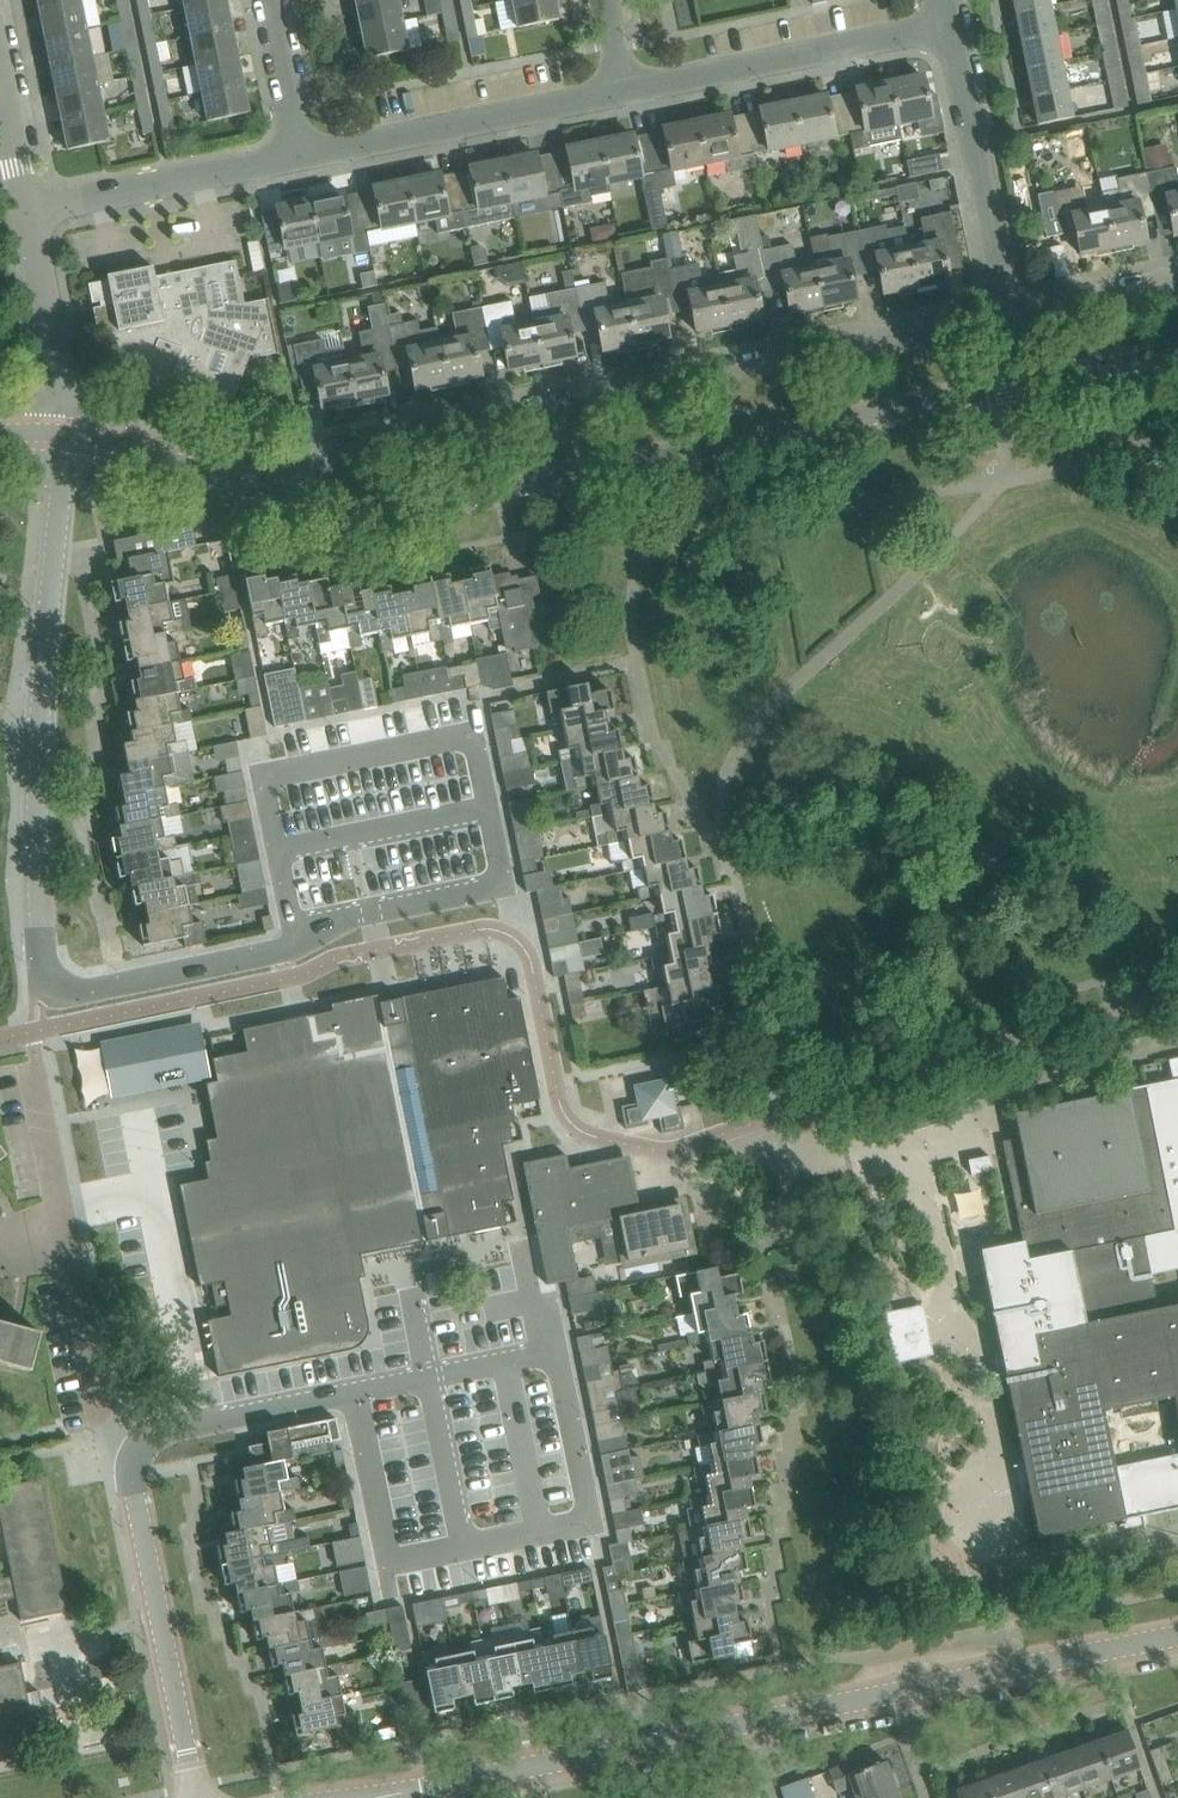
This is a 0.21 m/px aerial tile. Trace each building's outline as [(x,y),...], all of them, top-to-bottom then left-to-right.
[(80,0),(37,0),(38,9),(80,0)] [(44,37),(86,28),(80,0),(38,9),(44,37)] [(131,19),(127,0),(102,0),(104,11),(117,8),(120,21),(131,19)] [(149,15),(146,0),(136,0),(140,17),(149,15)] [(226,0),(182,0),(184,8),(226,0)] [(190,37),(231,28),(226,0),(184,8),(190,37)] [(402,21),(398,0),(362,0),(355,2),(360,30),(402,21)] [(441,13),(452,11),(450,0),(438,0),(441,13)] [(472,7),(471,0),(459,0),(461,9),(472,7)] [(517,28),(558,20),(554,0),(511,0),(517,28)] [(1050,6),(1049,0),(1012,0),(1015,13),(1050,6)] [(1110,22),(1106,0),(1094,0),(1099,25),(1110,22)] [(1132,18),(1128,0),(1115,0),(1120,21),(1132,18)] [(1020,41),(1055,34),(1050,6),(1015,13),(1020,41)] [(481,19),(475,20),(472,7),(461,9),(467,38),(485,35),(481,19)] [(452,11),(441,13),(447,42),(458,40),(452,11)] [(145,45),(155,44),(149,15),(140,17),(145,45)] [(1126,49),(1137,46),(1132,18),(1120,21),(1126,49)] [(125,50),(136,47),(131,19),(120,21),(125,50)] [(402,21),(360,30),(366,59),(408,50),(402,21)] [(1104,53),(1116,50),(1110,22),(1099,25),(1104,53)] [(50,65),(91,56),(86,28),(44,37),(50,65)] [(195,65),(237,56),(231,28),(190,37),(195,65)] [(1026,69),(1061,62),(1055,34),(1020,41),(1026,69)] [(1143,73),(1141,63),(1154,61),(1153,56),(1156,53),(1171,50),(1169,39),(1144,42),(1138,50),(1137,46),(1126,49),(1131,76),(1153,72),(1152,72),(1143,73)] [(151,74),(160,72),(155,44),(145,45),(151,74)] [(131,78),(142,76),(136,47),(125,50),(131,78)] [(1110,80),(1122,78),(1116,50),(1104,53),(1110,80)] [(56,93),(97,85),(91,56),(50,65),(56,93)] [(201,93),(243,84),(237,56),(195,65),(201,93)] [(1031,96),(1067,89),(1061,62),(1026,69),(1031,96)] [(157,102),(166,100),(160,72),(151,74),(157,102)] [(1149,102),(1146,89),(1156,87),(1153,72),(1131,76),(1137,105),(1149,102)] [(137,106),(147,104),(142,76),(131,78),(137,106)] [(891,83),(899,124),(931,117),(923,76),(891,83)] [(1122,78),(1110,80),(1116,109),(1128,107),(1122,78)] [(899,124),(891,83),(890,83),(889,80),(888,80),(889,83),(856,90),(858,100),(844,103),(854,149),(867,146),(864,131),(899,124)] [(201,93),(202,98),(207,122),(249,113),(243,84),(201,93)] [(61,121),(103,113),(97,85),(56,93),(61,121)] [(1037,125),(1061,120),(1072,118),(1067,89),(1031,96),(1037,125)] [(854,149),(844,103),(842,95),(841,95),(843,103),(828,106),(826,96),(794,103),(802,144),(850,134),(853,149),(854,149)] [(172,129),(169,116),(178,115),(175,99),(166,101),(166,100),(157,102),(162,131),(172,129)] [(802,144),(794,103),(793,103),(793,99),(791,99),(792,103),(759,110),(761,120),(749,122),(754,153),(802,144)] [(143,135),(153,133),(147,104),(137,106),(143,135)] [(109,142),(104,118),(103,113),(61,121),(67,150),(109,142)] [(754,153),(749,122),(747,123),(745,114),(744,115),(746,123),(732,126),(730,116),(697,122),(705,163),(724,159),(727,174),(755,168),(752,154),(754,153)] [(705,163),(697,122),(696,119),(695,119),(695,123),(662,129),(665,139),(650,142),(660,189),(675,186),(674,182),(686,180),(684,168),(705,163)] [(657,190),(660,189),(650,142),(635,145),(633,135),(600,142),(608,183),(625,179),(628,192),(642,189),(645,200),(659,198),(657,190)] [(608,183),(600,142),(599,138),(598,139),(599,142),(566,149),(568,159),(554,162),(564,209),(610,199),(607,183),(608,183)] [(1171,168),(1167,148),(1145,153),(1149,172),(1146,173),(1153,207),(1155,216),(1154,207),(1167,204),(1173,235),(1177,235),(1177,183),(1175,167),(1171,168)] [(908,176),(940,170),(937,155),(939,154),(938,153),(905,160),(908,176)] [(564,209),(554,162),(553,162),(552,154),(551,154),(553,162),(538,165),(536,155),(503,162),(503,158),(501,158),(502,162),(510,202),(559,193),(562,209),(564,209)] [(514,218),(510,202),(502,162),(469,169),(471,179),(457,181),(466,228),(514,218)] [(466,228),(457,181),(457,182),(455,173),(454,174),(456,182),(442,185),(440,174),(407,181),(406,178),(405,178),(406,181),(414,222),(435,218),(438,233),(466,228)] [(1145,241),(1139,210),(1153,207),(1146,173),(1117,179),(1119,189),(1102,192),(1114,247),(1145,241)] [(417,237),(414,222),(406,181),(372,188),(374,198),(361,201),(367,231),(370,247),(417,237)] [(1080,254),(1114,247),(1102,192),(1101,193),(1098,182),(1038,195),(1041,209),(1054,207),(1059,226),(1073,223),(1080,254)] [(853,195),(855,203),(896,195),(895,188),(853,195)] [(367,231),(361,201),(360,201),(358,193),(357,193),(359,201),(345,204),(343,194),(310,201),(309,197),(309,201),(317,240),(350,234),(354,252),(355,252),(357,263),(371,260),(369,249),(371,249),(370,247),(367,231)] [(263,221),(269,250),(317,240),(309,201),(276,208),(278,218),(263,221)] [(926,244),(909,248),(917,287),(949,281),(942,249),(957,246),(950,212),(920,218),(926,244)] [(771,284),(760,233),(757,216),(729,221),(732,235),(739,234),(743,250),(749,249),(749,253),(733,256),(736,271),(719,274),(729,325),(762,319),(755,287),(769,285),(771,294),(772,294),(770,285),(771,284)] [(908,248),(903,227),(886,230),(885,226),(857,231),(864,265),(877,263),(883,294),(917,287),(909,248),(908,248)] [(682,255),(677,231),(660,235),(665,259),(682,255)] [(792,245),(773,248),(769,231),(760,233),(771,284),(783,282),(790,313),(822,307),(823,312),(824,312),(823,306),(816,267),(797,270),(792,245)] [(863,266),(864,265),(857,231),(826,237),(832,263),(816,267),(823,306),(855,300),(849,268),(863,266),(864,275),(865,275),(863,266)] [(239,244),(243,272),(262,269),(258,241),(239,244)] [(469,248),(474,266),(500,260),(478,246),(469,248)] [(223,397),(232,401),(251,350),(257,352),(275,348),(277,354),(278,354),(267,299),(265,299),(266,304),(244,308),(235,261),(226,263),(226,264),(183,273),(186,286),(157,291),(152,267),(107,276),(107,280),(88,285),(91,303),(99,301),(101,307),(92,308),(100,344),(149,363),(147,368),(146,372),(146,377),(147,378),(148,380),(149,382),(151,384),(153,385),(155,386),(157,387),(159,387),(162,387),(164,386),(167,384),(170,382),(171,380),(172,378),(173,376),(174,372),(185,376),(183,381),(224,396),(223,397)] [(719,274),(718,274),(721,286),(703,289),(698,264),(670,269),(677,303),(690,301),(696,332),(729,325),(719,274)] [(676,303),(677,303),(670,269),(639,276),(644,301),(627,305),(636,344),(668,338),(662,306),(675,304),(677,313),(678,312),(676,303)] [(375,270),(360,273),(363,288),(378,285),(375,270)] [(602,351),(636,344),(627,305),(609,308),(604,283),(575,288),(582,322),(596,320),(602,351)] [(584,331),(582,322),(575,288),(545,294),(548,308),(531,312),(533,324),(532,324),(540,364),(541,364),(542,369),(543,369),(542,363),(574,357),(568,325),(581,323),(583,332),(584,331)] [(509,370),(540,364),(532,324),(516,327),(511,302),(482,307),(489,342),(502,339),(509,370)] [(491,351),(489,342),(482,307),(452,313),(457,339),(439,343),(437,328),(436,328),(447,383),(448,388),(449,388),(448,382),(481,376),(474,345),(488,342),(490,351),(491,351)] [(290,340),(300,338),(295,310),(284,313),(290,340)] [(419,331),(417,321),(401,324),(399,313),(386,316),(395,360),(409,358),(415,389),(447,383),(436,328),(419,331)] [(397,369),(395,360),(386,316),(385,316),(387,327),(358,332),(363,358),(345,362),(353,402),(355,407),(356,407),(355,401),(387,395),(380,363),(394,360),(396,370),(397,369)] [(321,408),(353,402),(345,362),(328,365),(323,340),(293,346),(300,380),(315,377),(321,408)] [(192,525),(113,541),(117,562),(123,561),(127,579),(171,570),(167,552),(172,551),(196,546),(196,545),(192,525)] [(500,628),(491,576),(489,566),(468,571),(470,580),(460,582),(469,624),(487,620),(489,630),(500,628)] [(127,579),(110,583),(114,603),(124,601),(126,609),(164,602),(160,583),(173,581),(171,570),(127,579)] [(285,620),(276,579),(266,581),(264,571),(243,575),(256,637),(266,635),(264,624),(282,621),(286,642),(289,641),(285,620)] [(504,645),(513,644),(514,652),(533,649),(528,623),(536,622),(531,596),(540,595),(536,576),(511,581),(509,573),(491,576),(500,628),(504,645)] [(236,588),(233,577),(233,575),(217,578),(219,591),(236,588)] [(315,626),(306,583),(297,585),(295,575),(276,579),(285,620),(289,641),(297,640),(295,630),(314,626),(319,654),(320,654),(318,646),(314,626),(315,626)] [(469,624),(460,582),(451,584),(449,575),(428,579),(440,640),(452,637),(450,627),(469,624)] [(350,649),(338,587),(329,589),(327,579),(306,583),(315,626),(314,626),(318,646),(320,654),(350,649)] [(429,642),(440,640),(428,579),(409,582),(411,592),(399,595),(407,636),(427,632),(429,642)] [(378,634),(369,591),(360,592),(358,583),(338,587),(350,649),(362,647),(360,637),(378,634)] [(407,636),(399,595),(392,596),(390,586),(369,591),(378,634),(381,652),(393,649),(390,639),(407,636)] [(223,612),(240,609),(236,588),(219,591),(223,612)] [(128,621),(118,623),(122,642),(181,630),(178,618),(168,620),(164,602),(126,609),(128,621)] [(247,649),(244,634),(241,618),(227,621),(230,637),(234,636),(237,651),(247,649)] [(181,630),(122,642),(126,662),(136,660),(138,672),(177,664),(173,645),(183,643),(181,630)] [(236,680),(254,676),(249,652),(231,656),(236,680)] [(512,686),(506,656),(505,652),(477,657),(483,687),(493,690),(512,686)] [(140,680),(130,682),(134,702),(174,693),(193,690),(191,679),(180,681),(177,664),(138,672),(140,680)] [(419,698),(451,692),(445,665),(414,671),(419,698)] [(451,692),(466,689),(463,675),(449,678),(446,665),(445,665),(451,692)] [(305,721),(298,685),(294,667),(263,673),(269,704),(274,727),(305,721)] [(332,716),(362,710),(354,669),(341,672),(343,684),(331,686),(329,679),(325,680),(332,716)] [(377,707),(373,683),(371,676),(359,678),(357,669),(354,669),(362,710),(377,707)] [(393,703),(419,698),(414,671),(402,674),(404,687),(390,690),(393,703)] [(260,707),(257,691),(254,676),(236,680),(239,696),(245,694),(248,707),(244,708),(244,710),(260,707)] [(305,721),(332,716),(325,680),(298,685),(305,721)] [(563,728),(605,720),(603,712),(613,710),(609,690),(589,694),(587,684),(546,692),(551,716),(560,714),(563,728)] [(136,711),(126,713),(130,733),(169,724),(170,725),(189,721),(187,710),(177,712),(174,693),(134,702),(136,711)] [(266,736),(265,729),(260,707),(244,710),(250,739),(266,736)] [(580,758),(621,749),(617,730),(607,732),(605,720),(563,728),(567,747),(556,749),(559,763),(580,759),(580,758)] [(132,743),(122,745),(126,763),(127,767),(166,758),(166,759),(188,754),(184,739),(173,741),(170,725),(169,724),(130,733),(132,743)] [(496,742),(510,739),(508,727),(493,730),(496,742)] [(513,753),(513,750),(510,739),(496,742),(503,775),(531,769),(527,750),(513,753)] [(229,758),(239,756),(236,742),(226,744),(229,758)] [(596,786),(637,776),(633,757),(623,759),(621,749),(580,758),(580,759),(584,778),(573,780),(575,790),(596,786)] [(128,774),(118,776),(122,794),(123,797),(160,789),(161,790),(182,786),(194,783),(188,754),(166,759),(166,758),(127,767),(128,774)] [(506,790),(529,785),(534,784),(531,769),(503,775),(506,790)] [(218,777),(213,778),(217,794),(222,792),(224,792),(226,805),(224,806),(220,807),(220,808),(248,802),(247,801),(245,788),(242,772),(218,777)] [(611,811),(653,804),(649,785),(639,787),(637,776),(596,786),(599,802),(589,804),(592,816),(611,812),(611,811)] [(124,806),(115,808),(119,828),(157,819),(158,821),(177,817),(175,804),(165,806),(161,790),(160,789),(123,797),(124,806)] [(514,832),(537,827),(532,798),(508,803),(514,832)] [(248,802),(220,808),(223,823),(227,822),(251,817),(248,802)] [(597,845),(668,831),(665,812),(655,814),(653,804),(611,811),(611,812),(592,816),(597,845)] [(120,837),(111,839),(115,859),(115,861),(173,849),(172,847),(170,837),(161,839),(158,821),(157,819),(119,828),(120,837)] [(520,860),(542,856),(537,827),(514,832),(520,860)] [(642,868),(685,860),(680,840),(671,842),(668,831),(597,845),(597,847),(608,846),(611,862),(621,861),(623,872),(642,868)] [(256,844),(232,849),(236,867),(260,862),(256,844)] [(173,849),(115,861),(119,879),(128,876),(131,888),(170,880),(167,863),(175,862),(173,849)] [(526,892),(552,887),(549,871),(545,871),(542,856),(520,860),(526,892)] [(657,894),(700,885),(696,867),(686,869),(685,860),(642,868),(646,885),(637,887),(639,899),(658,895),(657,894)] [(170,880),(131,888),(134,906),(149,903),(151,913),(186,906),(196,904),(192,887),(201,886),(198,874),(190,876),(170,880)] [(263,878),(239,883),(241,894),(265,889),(263,878)] [(654,926),(716,914),(712,895),(702,897),(700,885),(657,894),(658,895),(661,911),(652,913),(654,926)] [(542,918),(571,913),(568,898),(561,900),(558,886),(552,887),(526,892),(526,893),(536,891),(542,918)] [(153,923),(138,926),(142,946),(183,938),(185,948),(206,943),(202,925),(202,922),(190,925),(186,906),(151,913),(153,923)] [(545,933),(559,931),(574,928),(571,913),(542,918),(545,933)] [(670,956),(712,947),(710,936),(720,934),(716,914),(654,926),(656,937),(666,935),(670,955),(669,955),(670,956)] [(261,917),(264,931),(273,929),(271,915),(261,917)] [(667,988),(709,979),(706,968),(716,966),(712,947),(670,956),(669,955),(651,959),(653,970),(663,968),(667,988)] [(554,977),(563,975),(568,974),(565,960),(551,963),(554,977)] [(180,1186),(179,1186),(195,1263),(200,1287),(211,1285),(216,1307),(228,1304),(231,1316),(207,1320),(218,1377),(333,1354),(336,1353),(338,1352),(341,1352),(343,1351),(346,1350),(348,1349),(351,1348),(353,1347),(355,1345),(358,1344),(360,1342),(361,1340),(363,1338),(364,1336),(365,1334),(366,1331),(367,1328),(367,1326),(367,1323),(366,1321),(362,1296),(358,1278),(364,1277),(363,1272),(360,1253),(379,1249),(380,1250),(403,1246),(425,1241),(448,1237),(472,1232),(506,1225),(502,1203),(513,1200),(502,1152),(501,1145),(512,1143),(508,1122),(514,1121),(510,1104),(539,1098),(519,997),(508,1000),(503,977),(455,987),(400,998),(399,998),(387,1000),(352,1008),(311,1016),(275,1023),(242,1030),(247,1052),(226,1056),(212,1059),(217,1081),(206,1084),(217,1139),(207,1141),(211,1162),(205,1163),(208,1180),(180,1186)] [(670,1005),(660,1007),(665,1028),(706,1020),(704,1010),(724,1006),(720,985),(710,987),(709,979),(667,988),(670,1005)] [(567,991),(572,1020),(586,1017),(581,989),(567,991)] [(151,1036),(110,1044),(119,1088),(160,1080),(160,1084),(170,1082),(183,1080),(183,1078),(204,1074),(205,1075),(206,1075),(199,1039),(198,1039),(195,1027),(174,1031),(174,1030),(150,1034),(151,1036)] [(980,1251),(984,1269),(984,1270),(985,1274),(991,1305),(1000,1352),(1005,1373),(1005,1374),(1008,1390),(1020,1449),(1030,1499),(1038,1537),(1108,1523),(1141,1516),(1143,1516),(1177,1509),(1177,1058),(1168,1060),(1168,1061),(1172,1080),(1146,1086),(1128,1089),(1128,1090),(1014,1114),(1019,1138),(1002,1142),(1005,1156),(1022,1242),(1007,1245),(1006,1245),(980,1251)] [(689,1093),(684,1071),(662,1075),(662,1080),(633,1086),(637,1104),(621,1107),(626,1129),(648,1125),(648,1121),(658,1118),(662,1134),(684,1129),(680,1107),(675,1108),(674,1097),(689,1093)] [(534,1161),(522,1163),(537,1236),(566,1230),(566,1228),(585,1225),(612,1220),(621,1262),(672,1252),(695,1247),(691,1225),(688,1213),(686,1204),(633,1215),(625,1173),(609,1176),(606,1161),(600,1162),(573,1167),(569,1168),(566,1155),(534,1161)] [(992,1170),(990,1160),(989,1156),(968,1160),(971,1175),(992,1170)] [(979,1186),(955,1194),(963,1217),(987,1209),(979,1186)] [(571,1253),(542,1259),(547,1285),(565,1282),(574,1280),(576,1279),(571,1253)] [(676,1317),(734,1305),(732,1296),(742,1294),(738,1273),(718,1278),(716,1268),(674,1276),(679,1298),(689,1296),(693,1313),(675,1316),(676,1317)] [(572,1315),(595,1310),(611,1307),(608,1290),(568,1298),(572,1315)] [(709,1339),(750,1332),(746,1313),(736,1315),(734,1305),(676,1317),(679,1335),(685,1333),(688,1344),(709,1340),(709,1339)] [(926,1357),(921,1330),(916,1306),(885,1313),(895,1363),(926,1357)] [(30,1372),(41,1333),(19,1327),(10,1325),(0,1322),(0,1364),(30,1372)] [(593,1349),(593,1346),(597,1345),(603,1342),(603,1332),(576,1338),(582,1366),(610,1360),(607,1346),(593,1349)] [(705,1373),(766,1360),(762,1341),(752,1343),(750,1332),(709,1339),(709,1340),(713,1358),(702,1360),(705,1373)] [(618,1370),(613,1372),(610,1360),(582,1366),(588,1396),(630,1388),(627,1374),(632,1373),(630,1364),(617,1367),(618,1370)] [(722,1401),(762,1393),(760,1382),(770,1380),(766,1360),(705,1373),(696,1374),(699,1383),(702,1386),(718,1382),(721,1400),(722,1401)] [(594,1426),(622,1420),(622,1417),(631,1415),(626,1391),(630,1390),(630,1388),(588,1396),(594,1426)] [(717,1431),(758,1423),(756,1414),(766,1412),(762,1393),(722,1401),(721,1400),(701,1404),(702,1413),(713,1411),(717,1430),(717,1431)] [(332,1451),(335,1451),(334,1441),(340,1440),(336,1418),(261,1433),(261,1435),(266,1434),(267,1443),(248,1446),(252,1466),(284,1460),(284,1461),(332,1451)] [(600,1454),(628,1448),(622,1420),(594,1426),(600,1454)] [(713,1462),(754,1453),(752,1445),(762,1443),(758,1423),(717,1431),(717,1430),(696,1435),(698,1445),(709,1443),(712,1461),(713,1462)] [(606,1483),(634,1477),(643,1475),(639,1456),(630,1456),(628,1448),(600,1454),(606,1483)] [(335,1465),(345,1464),(342,1450),(335,1451),(332,1451),(335,1465)] [(708,1496),(751,1487),(749,1477),(758,1475),(754,1453),(713,1462),(712,1461),(692,1465),(695,1478),(704,1476),(708,1496)] [(288,1479),(284,1461),(284,1460),(252,1466),(242,1468),(244,1479),(234,1481),(238,1500),(280,1492),(280,1493),(300,1489),(297,1477),(288,1479)] [(626,1512),(623,1497),(637,1494),(634,1477),(606,1483),(612,1515),(639,1510),(639,1509),(626,1512)] [(17,1598),(21,1619),(20,1619),(20,1621),(68,1611),(68,1610),(65,1610),(39,1480),(41,1480),(41,1479),(0,1486),(0,1532),(2,1532),(10,1579),(0,1581),(0,1601),(17,1598)] [(704,1527),(747,1518),(745,1508),(754,1506),(751,1487),(708,1496),(689,1500),(691,1508),(686,1509),(690,1529),(704,1527)] [(284,1510),(280,1493),(280,1492),(238,1500),(240,1510),(230,1512),(234,1532),(266,1525),(266,1526),(296,1520),(293,1508),(284,1510)] [(344,1510),(354,1508),(351,1494),(341,1496),(344,1510)] [(618,1544),(630,1541),(631,1541),(629,1527),(642,1524),(639,1510),(612,1515),(618,1544)] [(701,1557),(742,1548),(741,1540),(751,1538),(747,1518),(704,1527),(690,1529),(685,1530),(687,1540),(697,1538),(700,1555),(701,1557)] [(350,1539),(360,1537),(357,1523),(347,1525),(350,1539)] [(270,1544),(266,1526),(266,1525),(234,1532),(224,1534),(226,1544),(216,1546),(220,1566),(282,1553),(280,1542),(270,1544)] [(364,1559),(362,1551),(360,1537),(350,1539),(331,1543),(336,1565),(364,1559)] [(697,1590),(739,1583),(737,1571),(747,1569),(742,1548),(701,1557),(700,1555),(680,1559),(683,1572),(693,1570),(697,1590)] [(284,1564),(283,1559),(294,1557),(293,1552),(282,1554),(282,1553),(220,1566),(224,1585),(234,1583),(236,1593),(278,1584),(274,1566),(284,1564)] [(625,1558),(611,1561),(612,1566),(614,1575),(617,1575),(628,1572),(625,1558)] [(343,1596),(371,1591),(366,1566),(338,1572),(343,1596)] [(620,1590),(617,1575),(614,1575),(612,1566),(602,1568),(604,1577),(607,1592),(610,1607),(623,1605),(620,1590)] [(592,1577),(591,1570),(590,1568),(560,1574),(562,1583),(592,1577)] [(561,1583),(562,1583),(560,1574),(529,1580),(530,1589),(546,1586),(551,1607),(566,1603),(561,1583)] [(294,1612),(294,1611),(290,1593),(300,1591),(298,1580),(278,1584),(236,1593),(240,1613),(250,1611),(252,1620),(294,1612)] [(518,1592),(530,1589),(529,1580),(501,1586),(504,1602),(519,1598),(518,1592)] [(693,1621),(735,1612),(733,1603),(743,1601),(739,1583),(697,1590),(678,1593),(680,1605),(689,1604),(693,1621)] [(469,1592),(471,1602),(487,1598),(485,1589),(469,1592)] [(443,1607),(471,1602),(469,1592),(441,1598),(443,1607)] [(426,1601),(412,1604),(413,1613),(428,1611),(426,1601)] [(411,1649),(405,1620),(402,1605),(386,1609),(389,1623),(395,1653),(402,1651),(411,1649)] [(629,1634),(626,1621),(623,1605),(610,1607),(616,1636),(629,1634)] [(310,1639),(309,1639),(306,1621),(316,1619),(313,1608),(294,1611),(294,1612),(252,1620),(256,1640),(266,1638),(268,1648),(310,1639)] [(381,1610),(375,1611),(365,1613),(368,1627),(384,1624),(381,1610)] [(697,1639),(692,1640),(687,1641),(691,1663),(733,1655),(731,1645),(751,1641),(747,1620),(737,1622),(735,1612),(693,1621),(697,1639)] [(612,1677),(607,1653),(600,1616),(588,1619),(590,1629),(571,1633),(580,1673),(590,1671),(592,1681),(612,1677)] [(580,1673),(571,1633),(552,1637),(550,1627),(538,1629),(550,1689),(572,1685),(570,1675),(580,1673)] [(533,1693),(550,1689),(538,1629),(527,1632),(529,1642),(511,1645),(519,1685),(531,1683),(533,1693)] [(640,1673),(636,1650),(632,1633),(629,1634),(616,1636),(624,1677),(627,1693),(644,1690),(640,1673)] [(325,1667),(322,1649),(331,1647),(329,1635),(309,1639),(310,1639),(268,1648),(272,1668),(281,1666),(283,1675),(325,1667)] [(519,1685),(511,1645),(492,1649),(490,1639),(479,1641),(492,1701),(513,1697),(511,1687),(519,1685)] [(474,1705),(492,1701),(479,1641),(468,1644),(470,1654),(452,1657),(461,1697),(472,1695),(474,1705)] [(411,1649),(402,1651),(405,1665),(414,1663),(411,1649)] [(461,1697),(452,1657),(433,1661),(431,1652),(422,1654),(434,1713),(454,1709),(452,1699),(461,1697)] [(27,1693),(20,1662),(0,1666),(0,1717),(29,1712),(29,1715),(31,1714),(30,1711),(42,1709),(38,1691),(27,1693)] [(355,1663),(345,1665),(345,1663),(325,1667),(283,1675),(287,1695),(297,1693),(299,1703),(341,1695),(337,1676),(357,1672),(355,1663)] [(422,1701),(420,1701),(416,1680),(396,1684),(401,1705),(413,1703),(415,1717),(425,1715),(422,1701)] [(362,1747),(357,1723),(355,1711),(345,1713),(341,1695),(299,1703),(301,1713),(291,1715),(295,1735),(336,1727),(341,1751),(362,1747)] [(1110,1779),(1140,1768),(1127,1730),(1097,1741),(1110,1779)] [(1082,1789),(1110,1779),(1097,1741),(1069,1751),(1082,1789)] [(1155,1767),(1167,1763),(1161,1746),(1149,1751),(1155,1767)] [(1082,1789),(1069,1751),(1041,1760),(1054,1797),(1055,1797),(1082,1789)] [(1041,1760),(1012,1770),(1022,1797),(1054,1797),(1041,1760)] [(895,1789),(885,1761),(849,1774),(845,1764),(829,1770),(837,1792),(850,1787),(854,1797),(872,1797),(895,1789)] [(1155,1767),(1161,1784),(1173,1779),(1167,1763),(1155,1767)] [(1012,1770),(985,1780),(991,1797),(1022,1797),(1012,1770)] [(807,1778),(780,1788),(783,1797),(814,1797),(807,1778)] [(985,1780),(955,1791),(957,1797),(991,1797),(985,1780)] [(895,1789),(872,1797),(898,1797),(895,1789)]
